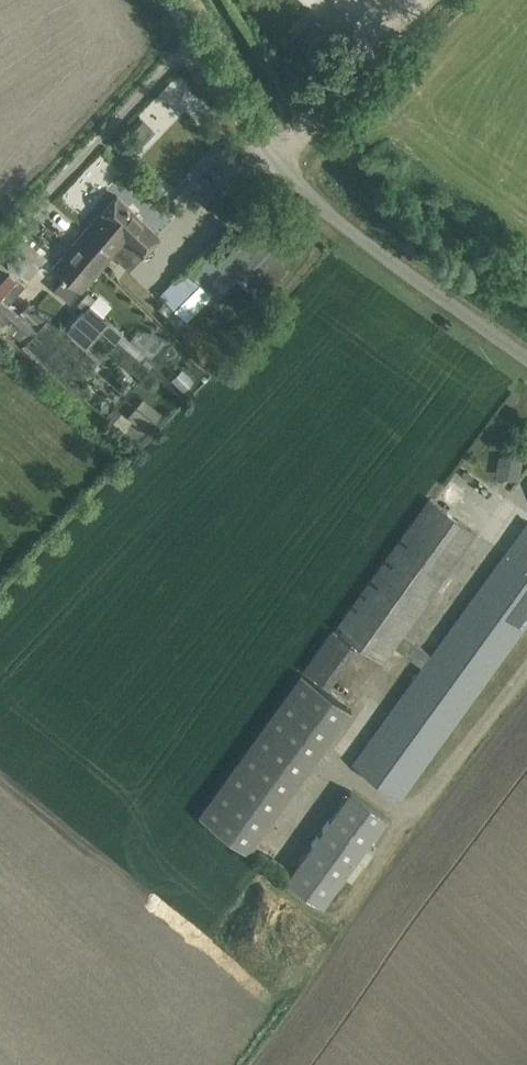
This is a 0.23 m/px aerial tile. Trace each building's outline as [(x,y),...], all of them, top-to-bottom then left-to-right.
[(113,252),(112,253),(130,268),(159,236),(116,195),(101,213),(100,212),(86,228),(113,252)] [(113,252),(86,228),(54,265),(62,272),(50,286),(68,302),(112,253),(113,252)] [(187,319),(212,293),(217,299),(230,286),(241,298),(249,290),(258,298),(288,263),(248,230),(219,263),(205,248),(161,294),(187,319)] [(17,347),(45,315),(28,301),(21,309),(10,299),(47,257),(22,235),(6,253),(7,265),(0,259),(0,331),(17,347)] [(87,291),(76,303),(84,309),(90,302),(94,297),(87,291)] [(84,309),(82,311),(102,329),(115,341),(118,338),(120,340),(123,337),(126,334),(90,302),(84,309)] [(194,379),(182,368),(171,379),(183,390),(194,379)] [(494,476),(519,477),(520,456),(496,455),(494,476)] [(394,645),(423,666),(431,655),(402,634),(476,532),(429,498),(337,626),(384,659),(394,645)] [(423,666),(352,763),(399,798),(526,621),(526,537),(512,558),(505,553),(431,655),(423,666)] [(326,684),(349,643),(324,629),(301,670),(326,684)] [(351,708),(300,672),(197,813),(248,852),(351,708)] [(348,791),(285,879),(322,906),(386,817),(348,791)]
